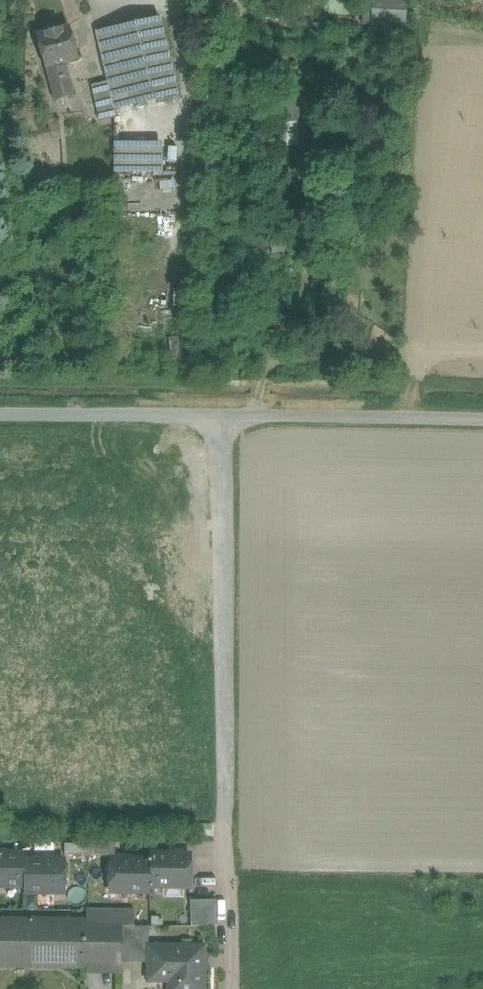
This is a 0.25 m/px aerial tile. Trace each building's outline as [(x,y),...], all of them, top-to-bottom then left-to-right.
[(408,29),(408,0),(368,0),(367,28),(408,29)] [(162,18),(96,33),(108,84),(115,111),(180,95),(162,18)] [(71,29),(38,37),(46,70),(79,62),(71,29)] [(115,111),(108,84),(92,88),(98,115),(115,111)] [(164,143),(115,143),(115,173),(163,173),(164,143)] [(115,843),(89,842),(89,845),(89,856),(115,856),(115,843)] [(65,856),(89,856),(89,845),(65,844),(65,856)] [(0,855),(0,886),(24,886),(26,861),(26,855),(0,855)] [(191,856),(150,855),(150,860),(149,860),(149,861),(151,861),(150,886),(152,886),(190,886),(191,856)] [(65,861),(26,861),(24,886),(24,892),(64,893),(65,861)] [(149,861),(111,861),(110,891),(150,892),(151,887),(152,887),(152,886),(150,886),(151,861),(149,861)] [(216,900),(190,901),(191,927),(217,926),(216,900)] [(123,923),(1,922),(1,946),(1,965),(122,966),(122,963),(122,927),(123,923)] [(135,927),(122,927),(122,963),(134,963),(135,927)] [(149,927),(135,927),(134,963),(148,963),(148,945),(149,945),(149,927)] [(148,945),(148,963),(148,982),(169,982),(179,982),(179,983),(181,983),(181,988),(205,988),(205,946),(149,945),(148,945)]
